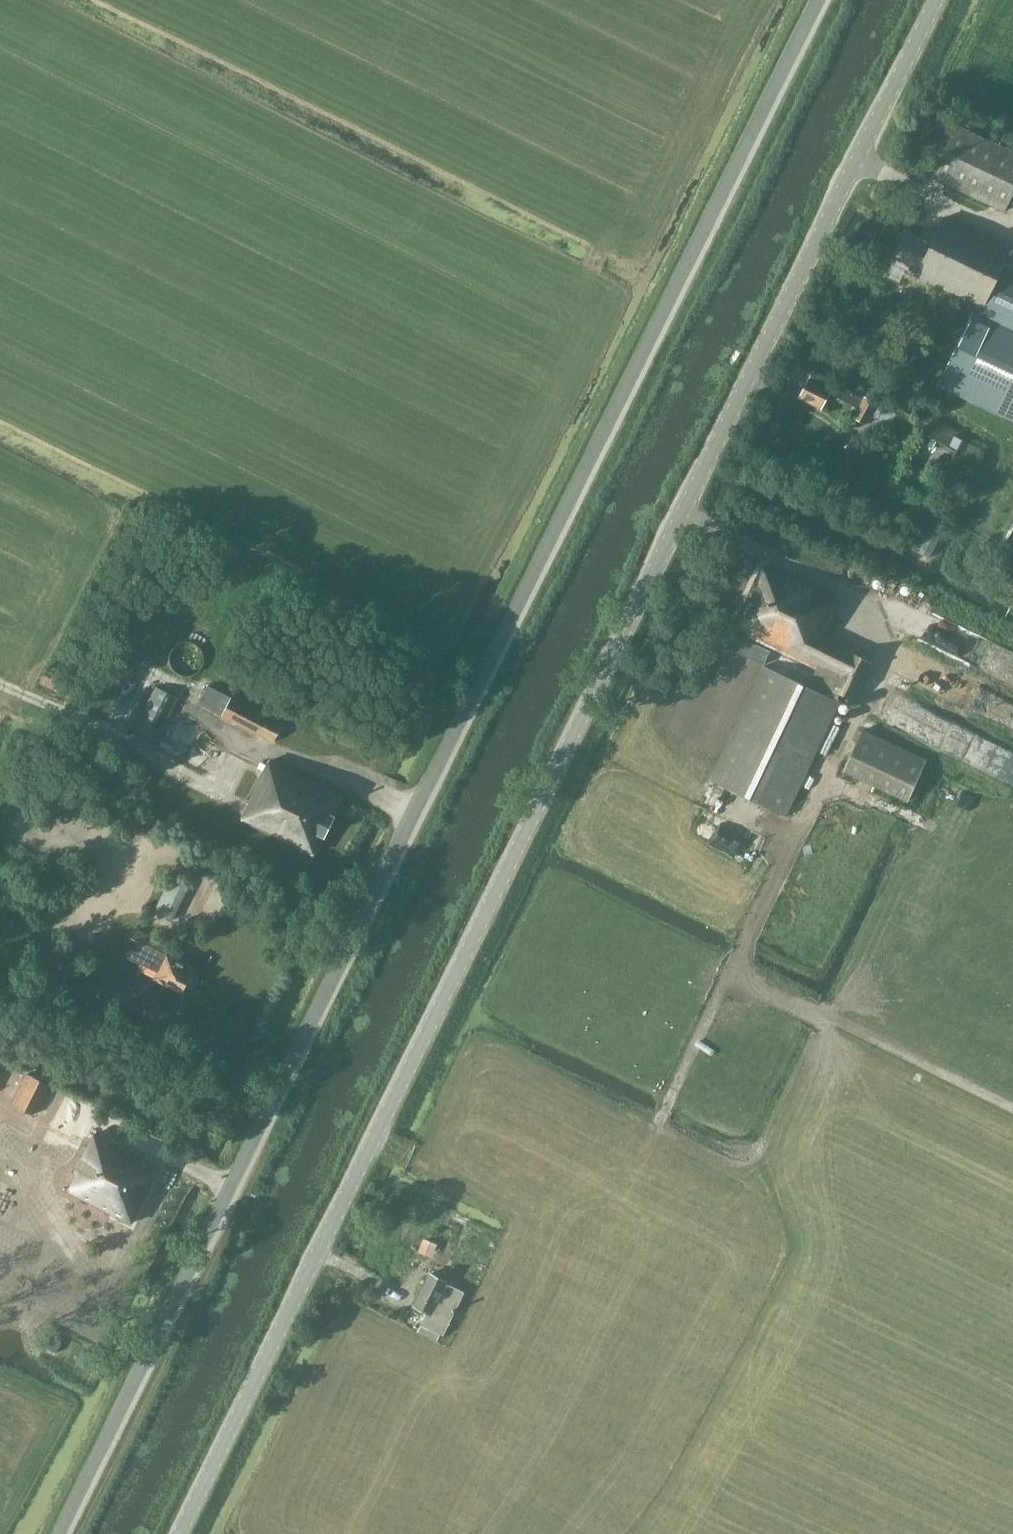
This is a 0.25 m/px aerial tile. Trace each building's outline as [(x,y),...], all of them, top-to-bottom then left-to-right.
[(932,178),(1004,213),(1012,195),(1012,154),(957,127),(932,178)] [(888,276),(902,283),(907,273),(976,306),(973,312),(972,312),(945,371),(938,384),(972,401),(1012,420),(1012,278),(1000,273),(1011,250),(943,217),(934,236),(924,230),(920,238),(906,231),(892,261),(895,262),(888,276)] [(877,421),(883,408),(878,405),(878,404),(864,396),(863,398),(813,371),(798,398),(821,411),(830,395),(857,409),(852,418),(866,426),(871,418),(877,421)] [(816,668),(808,687),(836,701),(840,694),(854,701),(872,663),(852,652),(853,650),(826,637),(835,616),(830,614),(836,599),(763,564),(732,629),(816,668)] [(786,817),(840,703),(836,701),(808,687),(763,666),(709,780),(786,817)] [(197,704),(221,716),(230,697),(207,685),(197,704)] [(155,686),(131,733),(154,745),(179,699),(155,686)] [(231,697),(230,697),(221,716),(272,743),(283,724),(231,697)] [(926,759),(862,729),(846,762),(842,771),(906,801),(926,759)] [(269,757),(239,819),(311,854),(321,835),(324,836),(333,816),(331,815),(341,794),(269,757)] [(170,874),(164,886),(183,895),(188,883),(170,874)] [(158,898),(153,909),(171,918),(177,907),(158,898)] [(136,927),(122,955),(156,972),(153,977),(183,992),(194,969),(179,961),(184,951),(136,927)] [(84,1151),(73,1172),(64,1190),(129,1224),(159,1167),(96,1135),(87,1152),(84,1151)] [(424,1238),(418,1252),(432,1258),(438,1244),(424,1238)] [(429,1273),(412,1305),(427,1312),(417,1332),(436,1341),(439,1334),(448,1338),(454,1326),(449,1323),(465,1293),(469,1295),(475,1285),(448,1270),(442,1280),(429,1273)] [(94,1354),(84,1349),(76,1364),(86,1370),(94,1354)]
